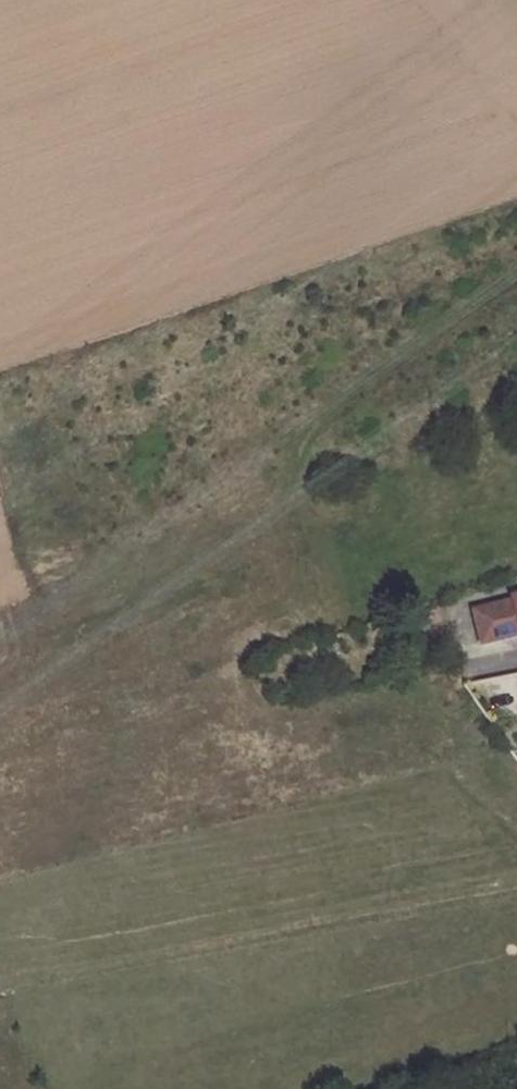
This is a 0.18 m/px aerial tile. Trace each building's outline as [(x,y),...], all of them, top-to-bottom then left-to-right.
[(513,598),(514,602),(474,611),(482,643),(516,634),(516,597),(513,598)]
